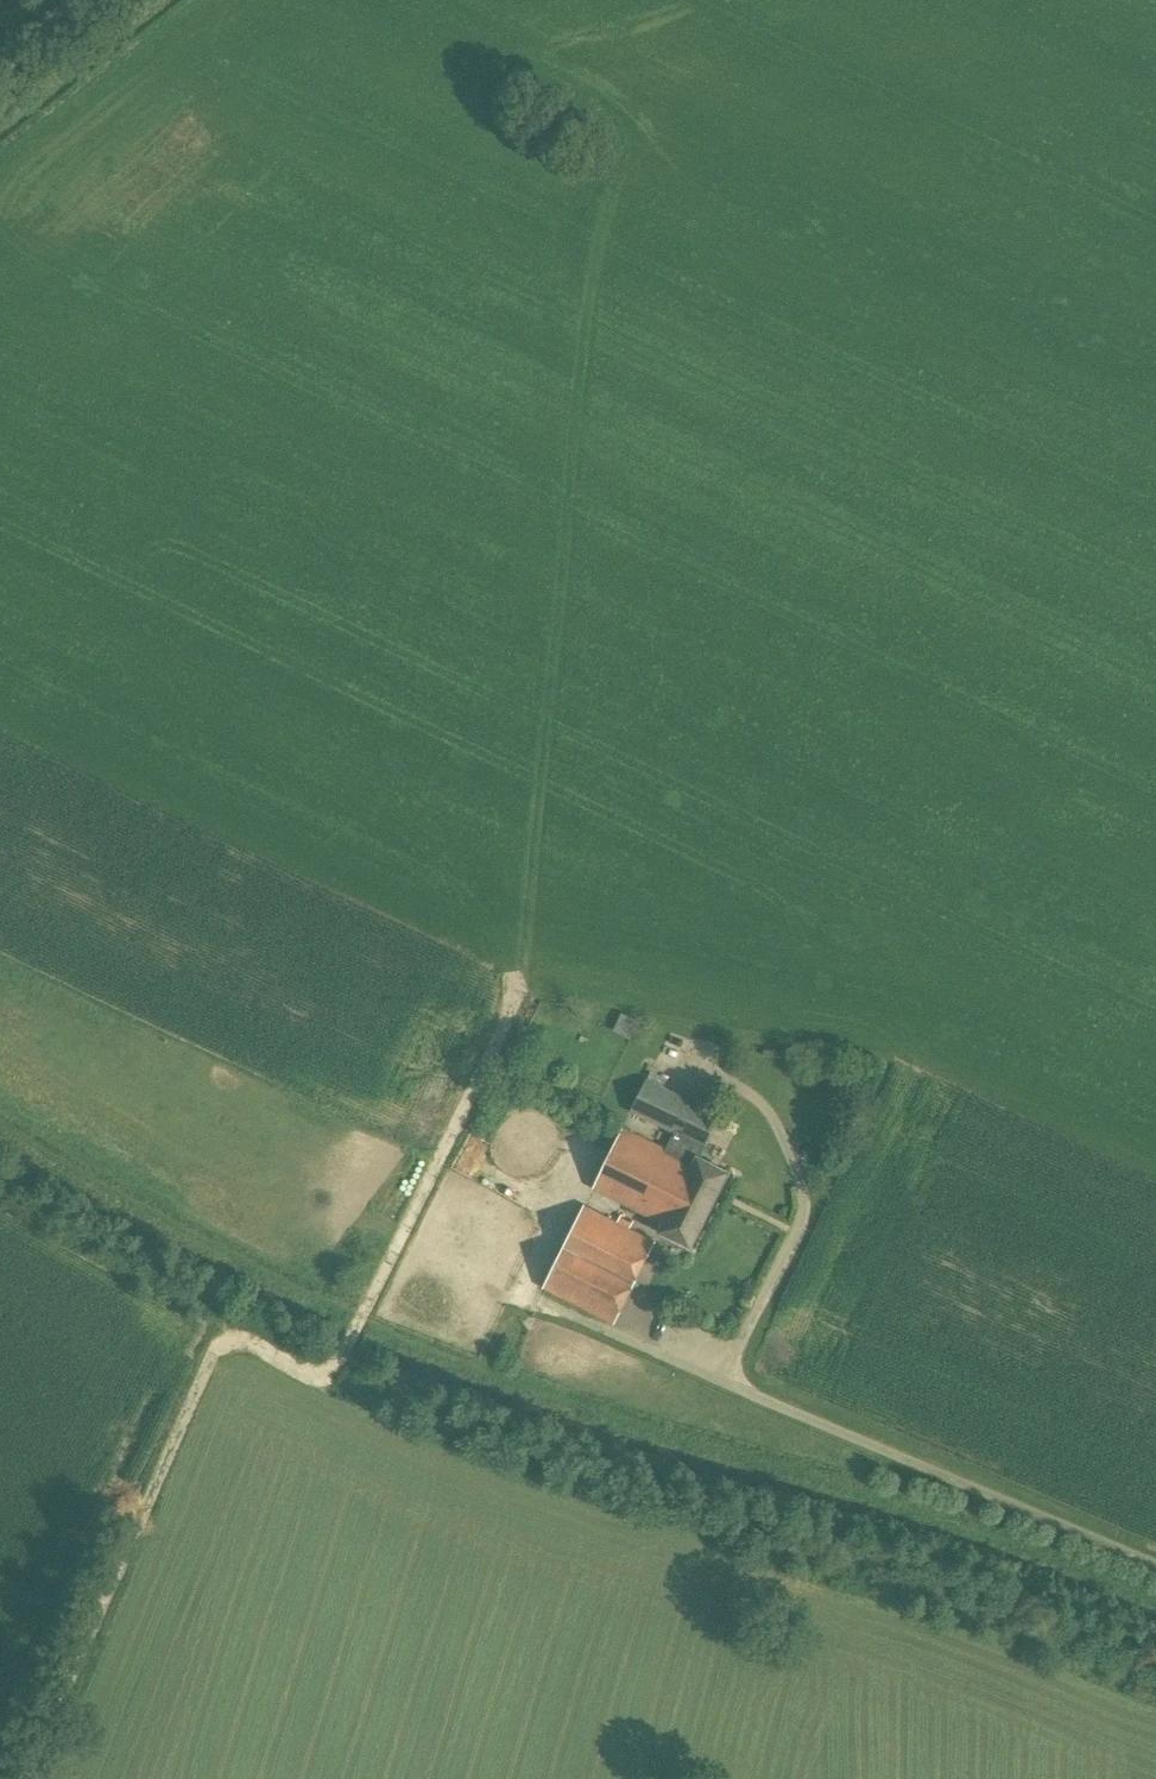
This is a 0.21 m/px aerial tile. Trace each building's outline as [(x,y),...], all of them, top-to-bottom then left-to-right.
[(624,1128),(623,1131),(694,1165),(681,1193),(686,1196),(687,1194),(692,1196),(698,1183),(703,1185),(702,1188),(718,1195),(730,1171),(700,1156),(720,1116),(662,1087),(666,1079),(651,1071),(632,1110),(675,1132),(666,1149),(624,1128)] [(694,1165),(623,1131),(595,1188),(664,1223),(659,1232),(692,1248),(718,1195),(702,1188),(703,1185),(698,1183),(692,1196),(687,1194),(686,1196),(681,1193),(694,1165)] [(544,1287),(615,1324),(656,1241),(629,1227),(633,1220),(621,1214),(618,1221),(585,1204),(544,1287)]
